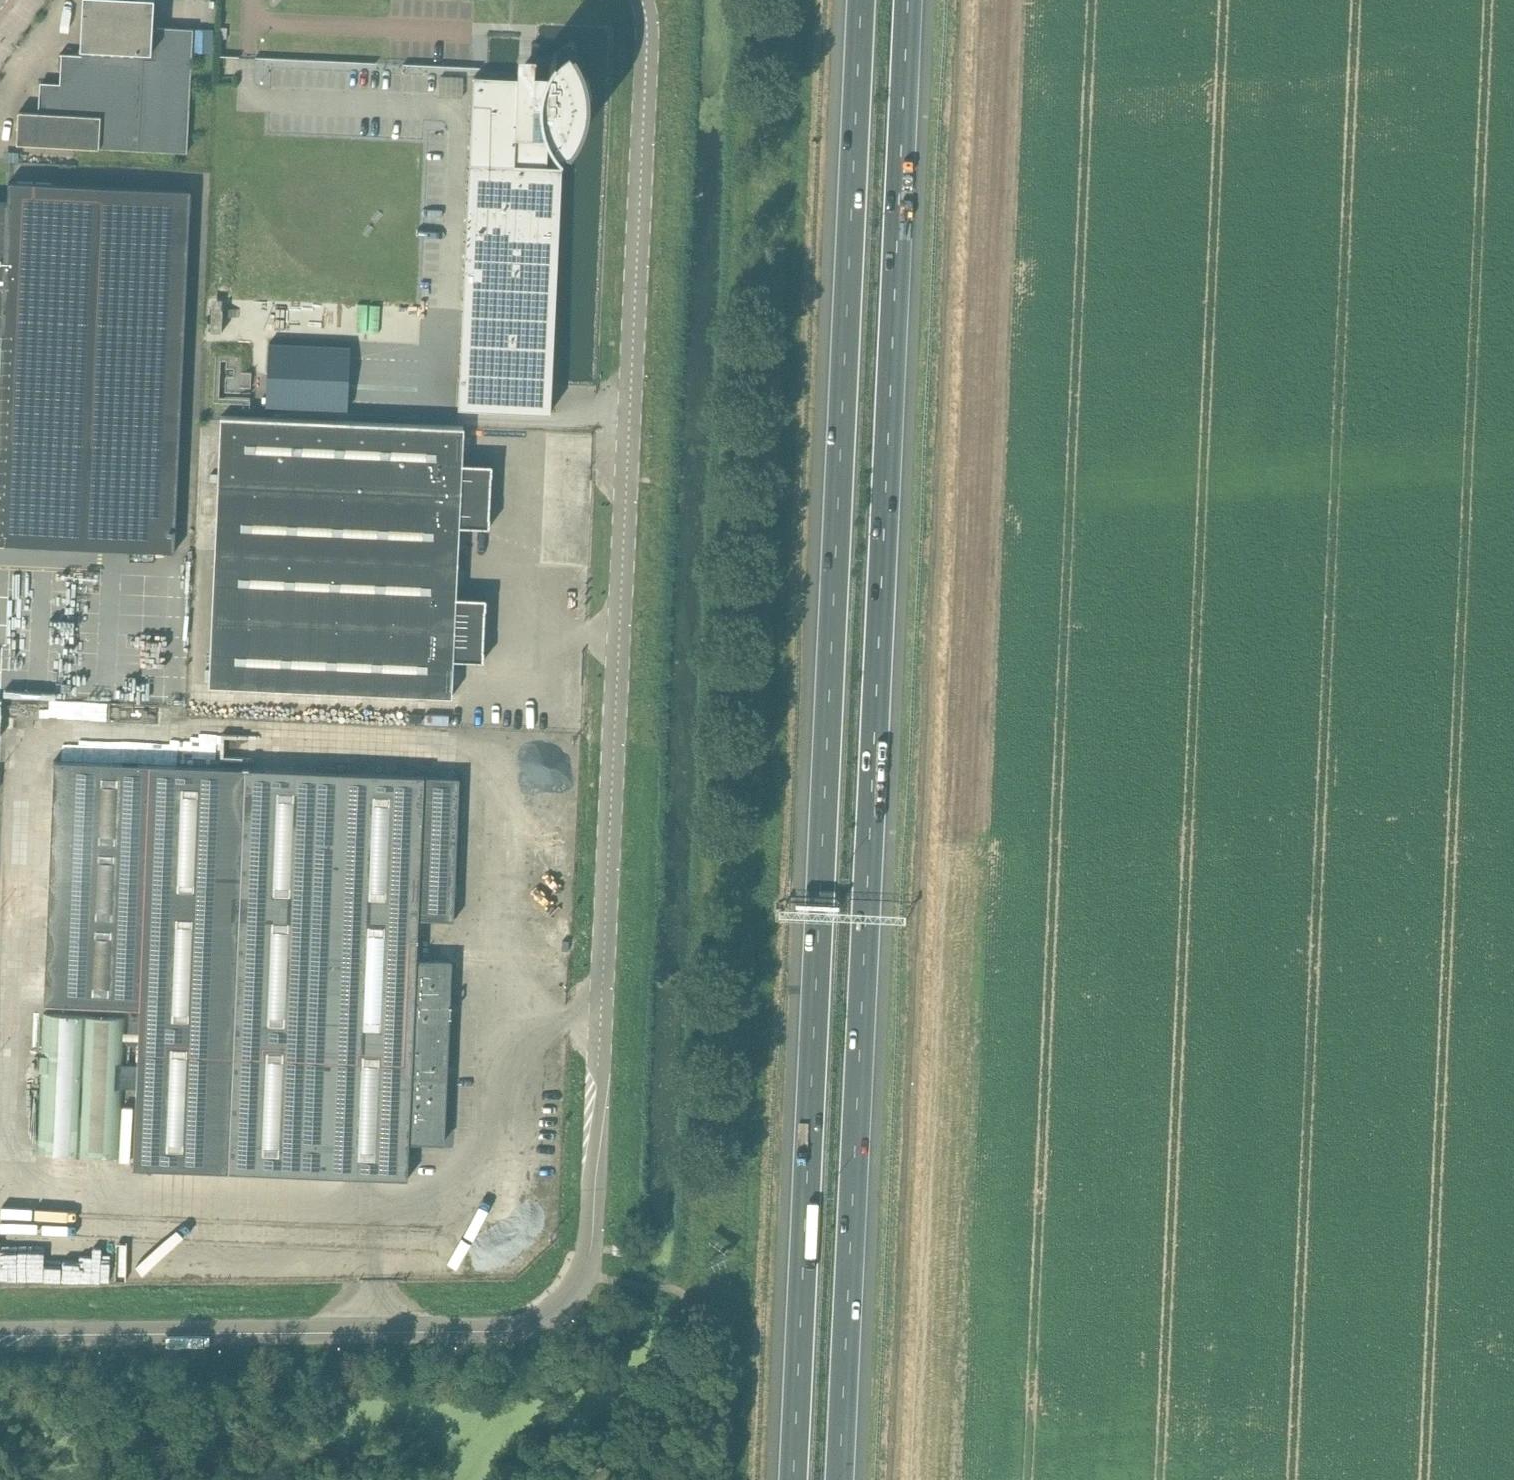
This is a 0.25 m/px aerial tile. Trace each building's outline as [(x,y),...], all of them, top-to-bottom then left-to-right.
[(18,143),(38,144),(191,147),(193,48),(194,29),(158,27),(156,58),(153,58),(155,0),(85,0),(83,55),(62,54),(61,83),(41,83),(39,112),(19,111),(18,143)] [(474,77),(460,380),(548,384),(558,168),(562,168),(562,166),(547,165),(549,140),(554,140),(565,140),(568,136),(570,132),(573,128),(575,124),(577,120),(578,115),(579,111),(580,106),(581,101),(582,96),(582,92),(581,88),(581,84),(580,79),(579,75),(578,71),(577,67),(575,63),(573,59),(571,55),(568,51),(566,47),(558,53),(557,53),(554,57),(552,60),(550,64),(536,63),(535,73),(519,71),(519,80),(474,77)] [(1,359),(0,385),(0,542),(175,550),(191,189),(9,182),(8,203),(0,202),(0,359),(1,359)] [(249,354),(249,407),(352,411),(353,356),(249,354)] [(222,419),(220,486),(471,494),(473,463),(463,463),(464,426),(222,419)] [(220,486),(217,553),(458,561),(459,526),(469,526),(471,494),(220,486)] [(217,553),(214,618),(465,629),(467,597),(456,596),(458,561),(217,553)] [(214,618),(211,685),(432,695),(452,695),(454,659),(484,661),(485,630),(465,629),(214,618)] [(38,1133),(37,1153),(120,1158),(124,1092),(124,1087),(138,1087),(138,1093),(134,1167),(408,1178),(409,1141),(444,1142),(451,961),(417,960),(418,918),(453,919),(459,779),(424,778),(424,776),(404,775),(247,770),(151,766),(55,762),(45,1003),(129,1006),(128,1032),(127,1063),(124,1063),(125,1032),(126,1016),(43,1013),(38,1133)]
